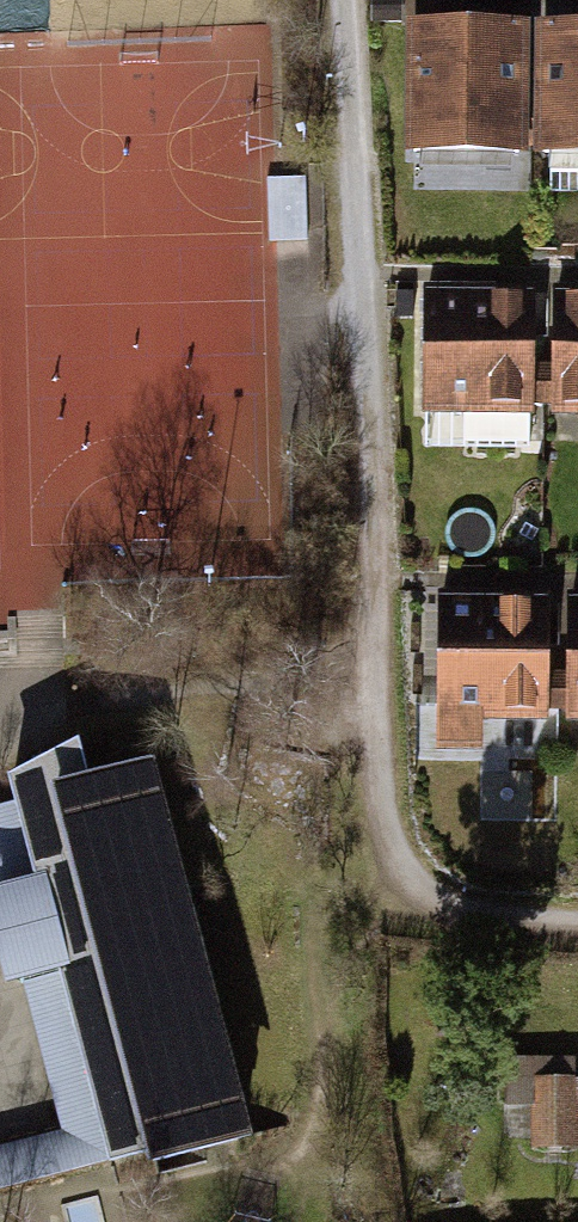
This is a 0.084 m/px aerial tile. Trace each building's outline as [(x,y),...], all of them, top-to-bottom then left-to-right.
[(388,13),(418,12),(418,0),(387,0),(388,13)] [(559,7),(435,3),(431,137),(555,141),(559,7)] [(559,7),(555,141),(577,141),(577,7),(559,7)] [(562,276),(437,277),(439,411),(563,410),(562,276)] [(562,276),(563,410),(577,410),(577,276),(562,276)] [(576,578),(452,579),(454,740),(504,740),(503,712),(577,712),(576,578)] [(112,765),(102,728),(30,772),(58,865),(132,1153),(280,1120),(177,747),(112,765)] [(58,865),(6,878),(69,1122),(0,1140),(0,1187),(132,1153),(58,865)] [(539,1047),(543,1139),(577,1137),(577,1045),(539,1047)]
